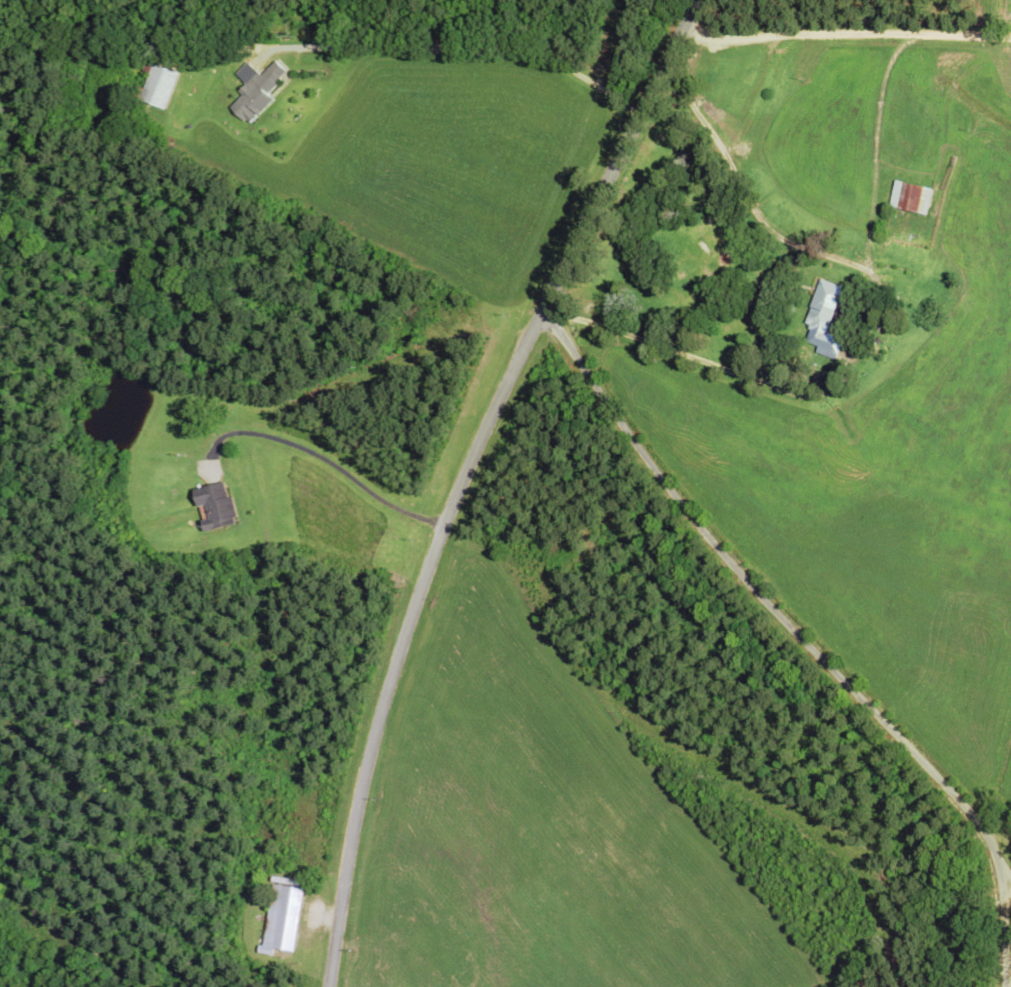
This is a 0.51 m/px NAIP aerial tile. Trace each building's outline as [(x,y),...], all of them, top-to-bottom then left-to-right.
[(291,80),(277,64),(260,79),(249,66),(236,78),(249,92),(230,108),(249,129),(276,105),(270,98),(291,80)] [(179,76),(147,65),(142,79),(150,81),(142,105),(167,113),(179,76)] [(933,192),(896,184),(890,210),(928,219),(933,192)] [(805,327),(811,330),(806,346),(819,350),(816,358),(837,364),(844,343),(833,339),(848,293),(820,283),(805,327)] [(197,492),(206,534),(238,527),(228,485),(197,492)] [(296,958),(306,887),(274,883),(265,953),(296,958)]
